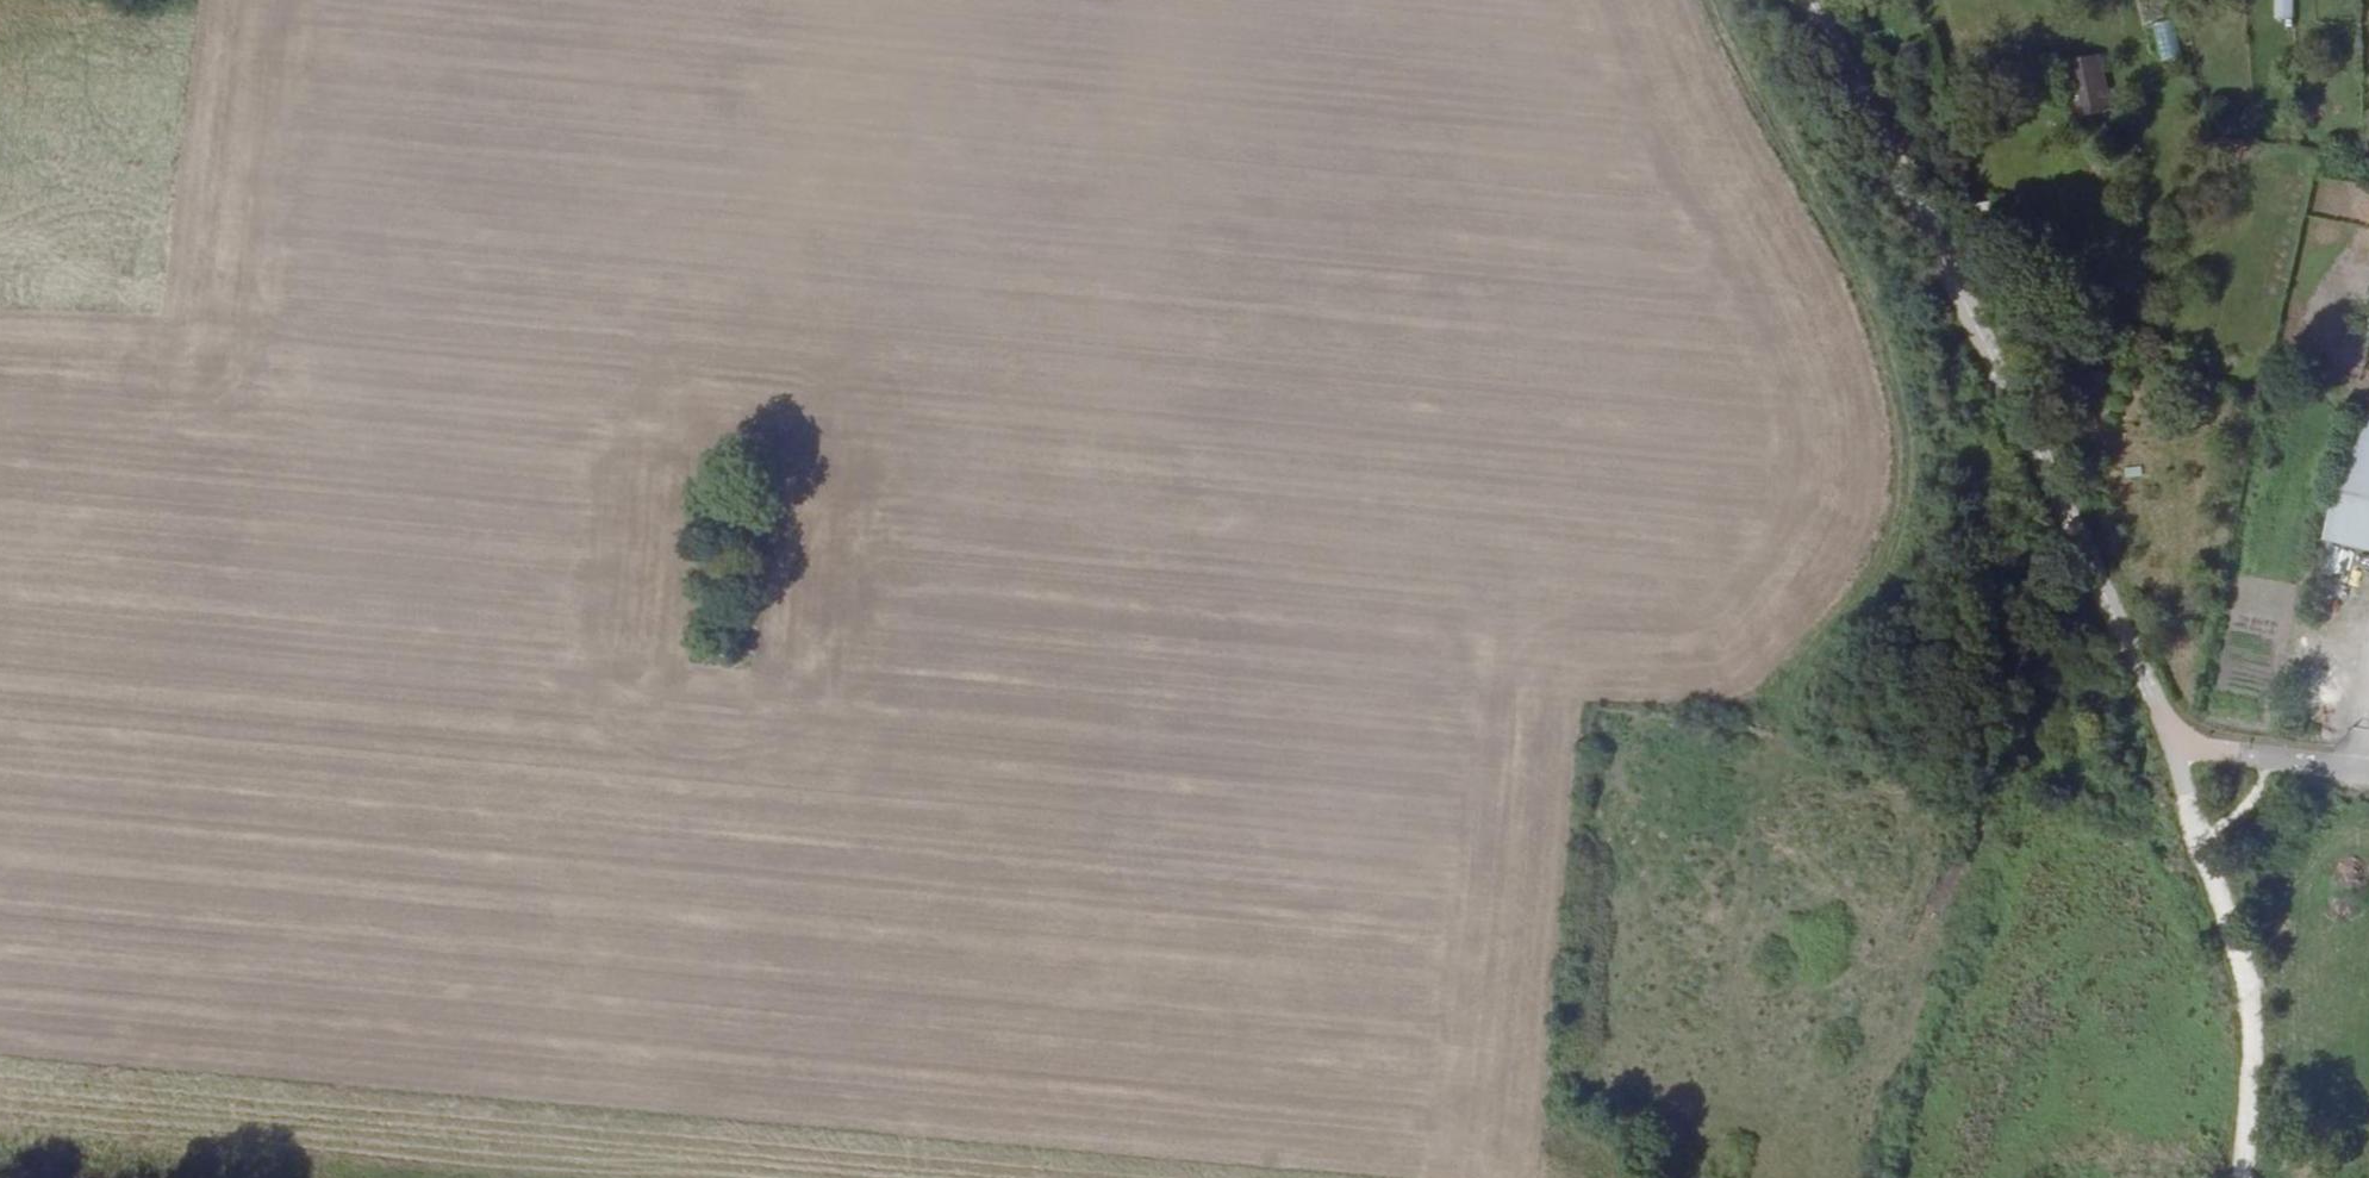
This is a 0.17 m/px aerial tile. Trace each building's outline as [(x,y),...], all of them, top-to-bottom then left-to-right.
[(2274,19),(2293,19),(2293,0),(2274,0),(2274,19)] [(2172,18),(2150,23),(2159,60),(2181,54),(2172,18)] [(2112,116),(2098,62),(2066,70),(2079,124),(2112,116)] [(2326,541),(2368,550),(2368,409),(2353,406),(2326,541)]
